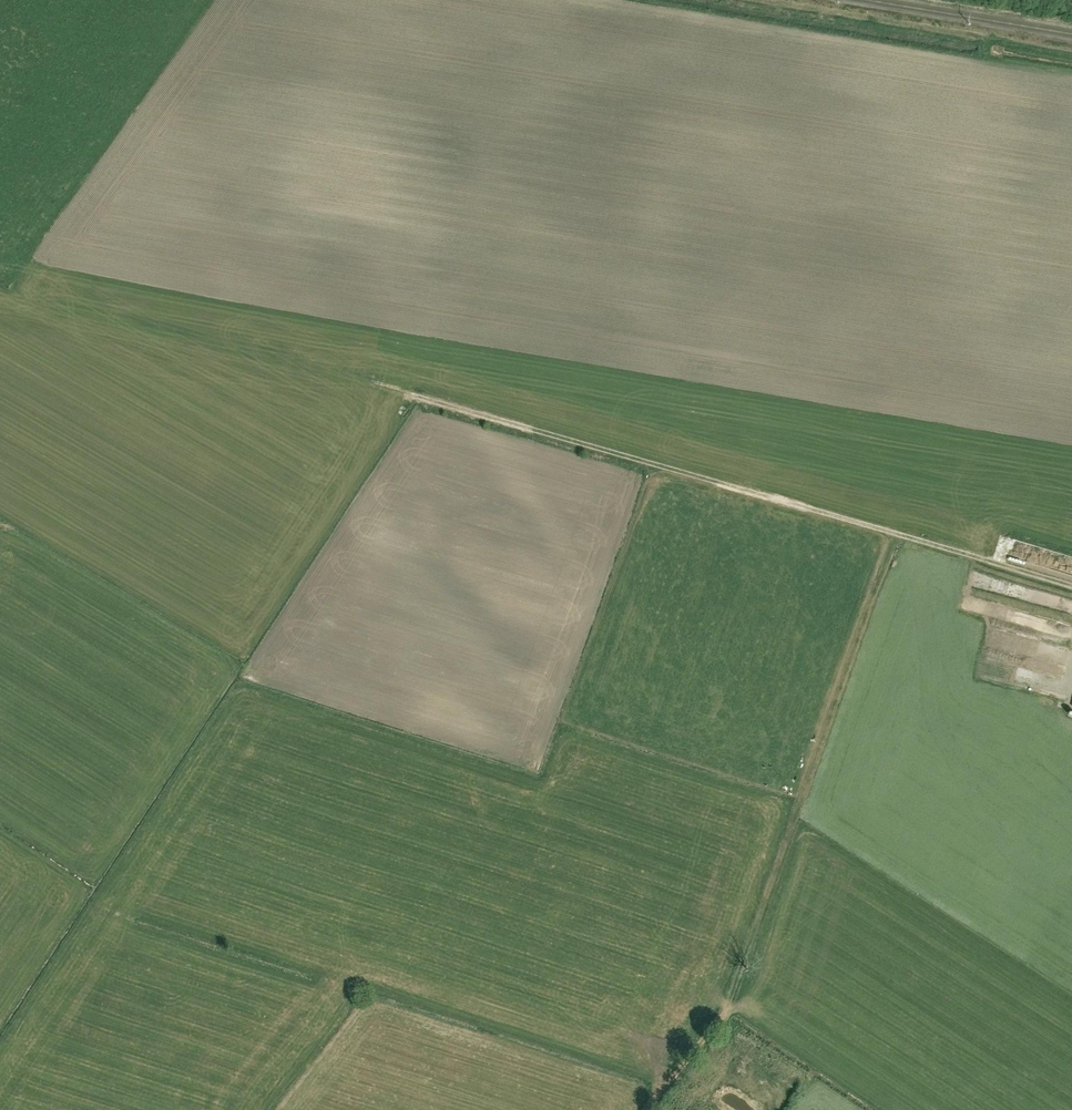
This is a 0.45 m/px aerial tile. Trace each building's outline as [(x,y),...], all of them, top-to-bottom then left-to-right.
[(1020,539),(1014,557),(1071,575),(1071,556),(1020,539)] [(1003,645),(1004,631),(998,630),(996,644),(1003,645)]
